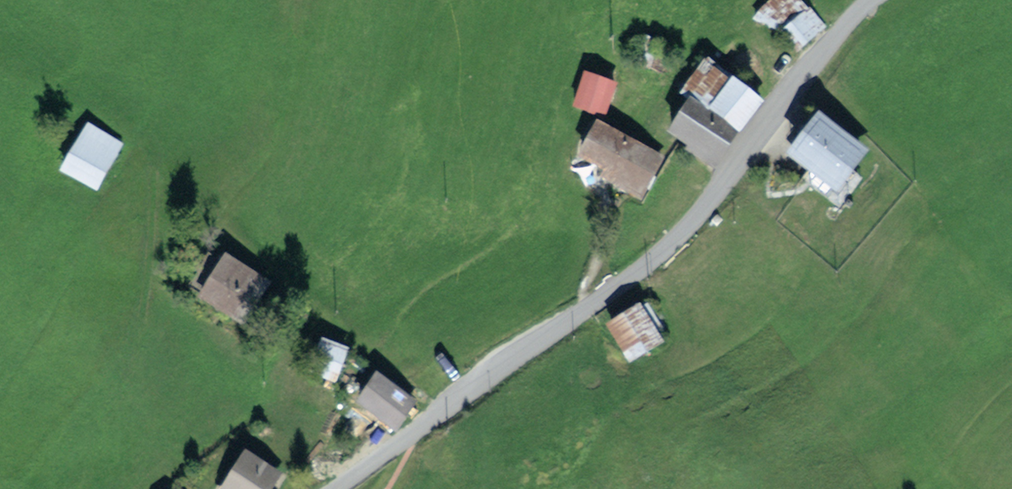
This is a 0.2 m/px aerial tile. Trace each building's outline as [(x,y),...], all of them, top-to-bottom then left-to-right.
[(764,89),(702,50),(679,86),(684,90),(735,126),(764,89)] [(621,82),(584,70),(573,102),(610,114),(621,82)] [(735,126),(684,90),(662,121),(713,157),(735,126)] [(866,144),(810,98),(781,134),(837,179),(866,144)] [(665,153),(596,115),(575,153),(645,191),(665,153)] [(125,139),(87,119),(61,168),(99,188),(125,139)] [(269,285),(223,256),(197,296),(244,325),(269,285)] [(662,335),(642,298),(610,315),(630,352),(662,335)] [(416,390),(371,362),(351,394),(396,422),(416,390)] [(245,440),(220,484),(229,488),(277,488),(290,466),(245,440)]
